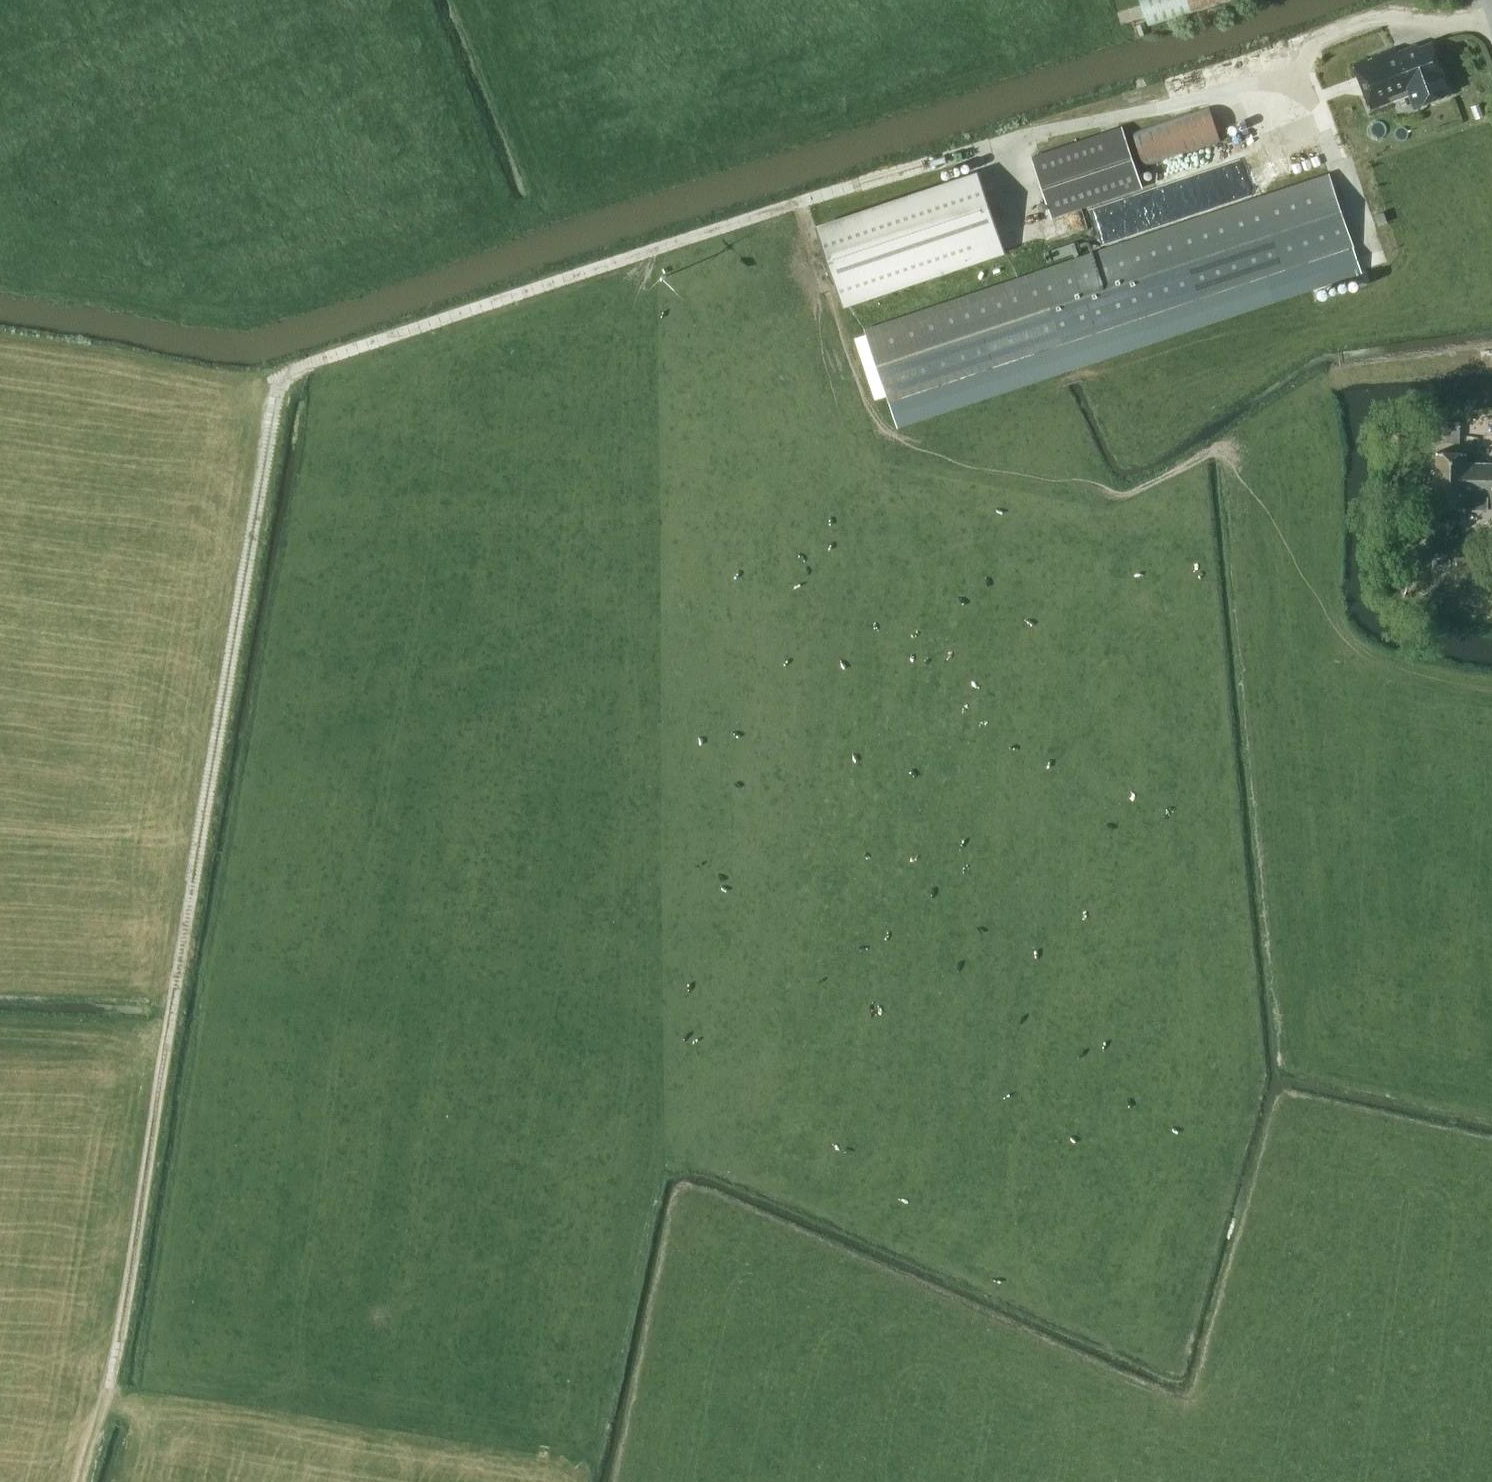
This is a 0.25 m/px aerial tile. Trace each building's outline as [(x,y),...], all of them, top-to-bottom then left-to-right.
[(1148,26),(1234,0),(1140,0),(1148,26)] [(1359,76),(1363,87),(1362,87),(1370,109),(1370,108),(1391,100),(1393,100),(1389,88),(1406,82),(1411,96),(1412,95),(1416,103),(1448,91),(1441,72),(1443,72),(1432,43),(1418,48),(1417,45),(1398,52),(1396,48),(1372,57),(1368,58),(1353,64),(1358,76),(1359,76)] [(1220,141),(1208,107),(1132,133),(1144,167),(1220,141)] [(1143,187),(1122,126),(1031,156),(1052,218),(1143,187)] [(978,174),(819,228),(843,304),(1003,250),(978,174)] [(1037,271),(864,328),(866,335),(870,347),(877,368),(887,395),(889,400),(1061,343),(1269,274),(1353,246),(1329,174),(1037,271)] [(1388,222),(1384,212),(1376,215),(1379,225),(1388,222)] [(1052,263),(1084,254),(1081,241),(1049,250),(1052,263)] [(1061,343),(889,400),(897,424),(1071,367),(1277,298),(1361,270),(1353,246),(1269,274),(1061,343)] [(1439,444),(1459,445),(1460,420),(1439,420),(1439,444)] [(1491,509),(1491,464),(1466,463),(1466,452),(1436,451),(1434,507),(1464,508),(1464,501),(1486,502),(1486,509),(1491,509)]
